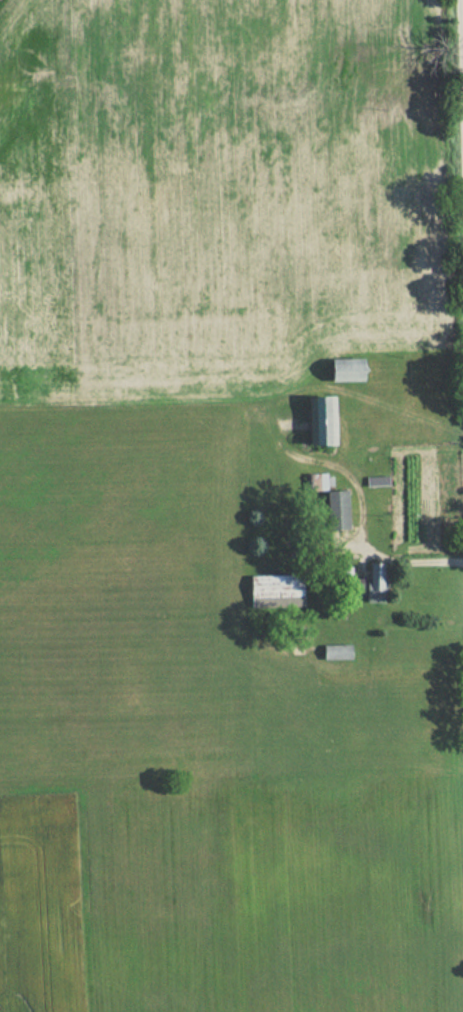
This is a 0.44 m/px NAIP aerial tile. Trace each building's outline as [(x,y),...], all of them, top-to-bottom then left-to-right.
[(370,362),(336,362),(336,380),(370,380),(370,362)] [(313,395),(313,443),(340,443),(340,395),(313,395)] [(351,527),(351,490),(321,490),(321,527),(351,527)] [(368,602),(387,602),(387,562),(368,562),(368,602)] [(250,607),(305,607),(305,575),(250,574),(250,607)] [(325,658),(353,658),(353,646),(325,646),(325,658)]
